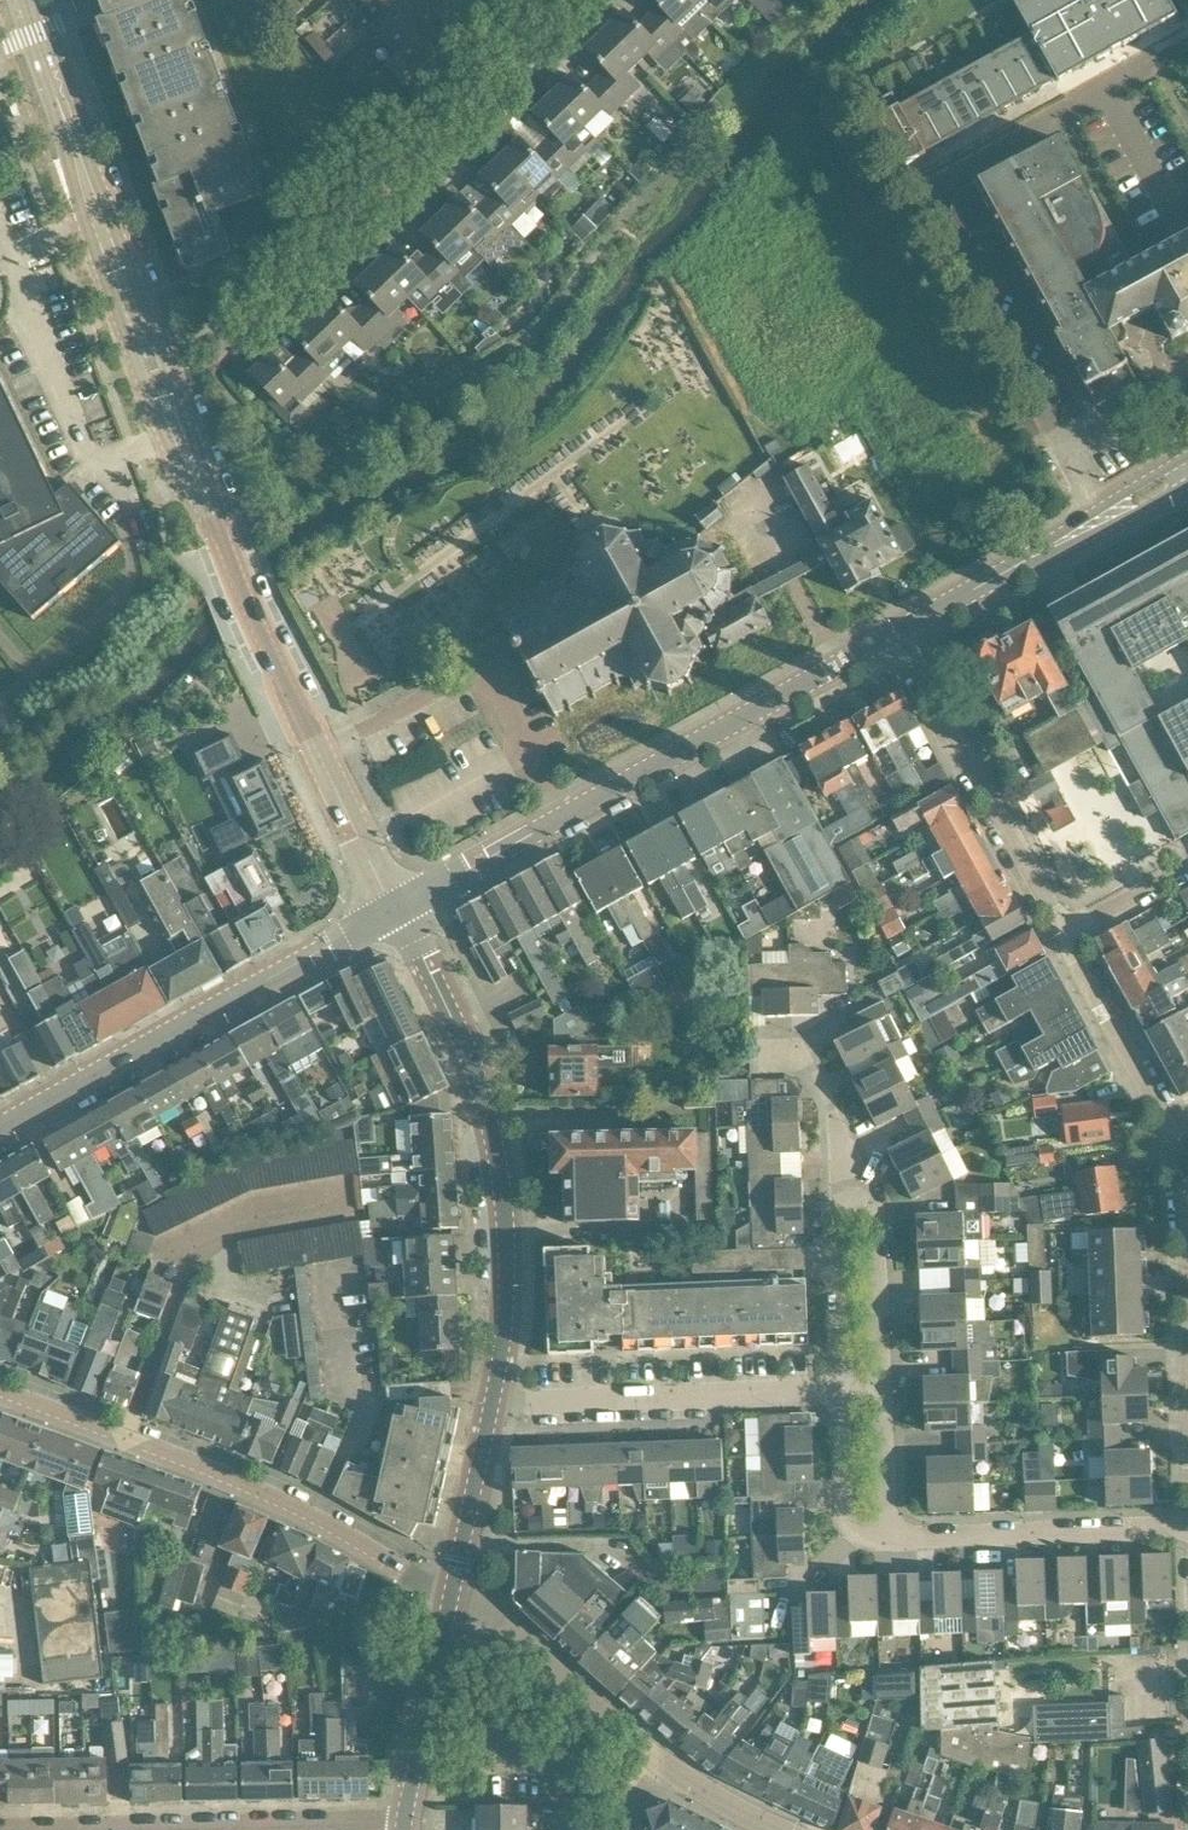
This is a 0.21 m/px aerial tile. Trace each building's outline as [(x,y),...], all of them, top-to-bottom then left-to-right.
[(90,26),(99,23),(159,184),(154,186),(186,270),(225,255),(224,255),(209,215),(217,212),(265,194),(192,0),(80,0),(90,26)] [(285,4),(295,16),(304,9),(296,0),(291,0),(285,4)] [(375,0),(351,0),(361,12),(375,0)] [(413,4),(409,0),(375,0),(361,12),(379,33),(413,4)] [(697,6),(691,0),(653,0),(663,10),(653,20),(686,54),(695,62),(699,57),(700,45),(685,31),(679,24),(697,6)] [(720,10),(730,0),(710,0),(720,10)] [(1170,0),(1015,0),(1013,1),(1031,34),(1058,82),(1178,15),(1170,0)] [(397,53),(431,25),(413,4),(379,33),(397,53)] [(686,54),(653,20),(642,30),(624,11),(605,30),(638,64),(648,54),(666,73),(686,54)] [(431,25),(397,53),(416,75),(449,46),(431,25)] [(628,73),(638,64),(605,30),(586,48),(610,73),(600,83),(621,105),(641,86),(628,73)] [(314,32),(306,39),(316,51),(324,44),(314,32)] [(1038,91),(1057,81),(1031,34),(1012,43),(1038,91)] [(1038,91),(1012,43),(993,54),(1019,101),(1038,91)] [(324,44),(316,51),(326,62),(331,58),(334,55),(324,44)] [(975,64),(1001,112),(1019,101),(993,54),(975,64)] [(975,64),(956,74),(982,122),(1001,112),(975,64)] [(356,69),(347,76),(357,88),(366,81),(356,69)] [(937,84),(937,85),(963,132),(982,122),(956,74),(937,84)] [(621,105),(600,83),(590,93),(572,75),(552,93),(585,127),(604,109),(610,116),(621,105)] [(366,81),(357,88),(367,99),(376,92),(366,81)] [(918,95),(944,142),(963,132),(937,85),(937,84),(918,95)] [(697,98),(690,91),(680,101),(694,116),(708,103),(701,95),(697,98)] [(900,105),(893,92),(871,104),(878,117),(879,117),(905,165),(926,154),(926,153),(900,105)] [(575,137),(585,127),(552,93),(533,112),(558,137),(547,147),(568,169),(583,184),(583,183),(569,168),(588,150),(575,137)] [(918,95),(900,105),(926,153),(944,142),(918,95)] [(568,169),(547,147),(537,157),(519,138),(500,157),(532,191),(551,173),(557,180),(571,194),(583,184),(568,169)] [(1094,192),(1090,194),(1060,139),(1044,147),(984,179),(963,191),(953,201),(951,216),(958,229),(971,235),(986,232),(998,226),(1058,335),(1057,336),(1067,354),(1068,354),(1097,406),(1138,383),(1119,348),(1118,347),(1087,291),(1089,289),(1133,265),(1133,264),(1094,192)] [(636,180),(665,152),(657,143),(628,172),(636,180)] [(523,200),(532,191),(500,157),(481,176),(499,194),(488,204),(509,226),(527,244),(528,243),(510,225),(529,207),(523,200)] [(509,226),(488,204),(478,214),(460,195),(441,214),(473,248),(489,264),(493,260),(498,259),(511,247),(523,248),(527,244),(509,226)] [(489,264),(473,248),(441,214),(422,233),(440,251),(429,261),(450,283),(462,296),(474,284),(466,276),(484,259),(489,264)] [(1133,265),(1089,289),(1087,291),(1118,347),(1119,348),(1125,344),(1128,335),(1122,325),(1155,308),(1172,340),(1187,331),(1187,235),(1133,265)] [(450,283),(429,261),(419,271),(395,246),(375,265),(408,299),(418,289),(431,302),(432,300),(445,313),(462,296),(450,283)] [(398,308),(408,299),(375,265),(356,283),(374,302),(364,312),(385,334),(392,341),(405,328),(398,321),(405,315),(398,308)] [(385,334),(364,312),(354,322),(330,296),(326,300),(321,295),(305,311),(343,350),(343,349),(356,362),(378,341),(385,348),(392,341),(385,334)] [(491,327),(503,316),(496,309),(484,319),(491,327)] [(333,359),(343,350),(305,311),(290,325),(295,330),(291,334),(309,352),(299,362),(320,385),(340,365),(333,359)] [(320,385),(299,362),(289,372),(271,354),(251,373),(267,390),(262,395),(291,425),(307,410),(301,403),(320,385)] [(105,524),(71,485),(55,499),(0,384),(0,581),(34,620),(122,544),(105,524)] [(353,422),(338,405),(329,414),(345,430),(353,422)] [(1043,436),(1030,414),(1016,422),(1028,444),(1043,436)] [(754,472),(760,480),(778,465),(773,456),(754,472)] [(903,554),(915,547),(902,523),(889,530),(871,498),(837,518),(806,465),(784,478),(819,539),(817,540),(824,551),(737,597),(731,593),(734,572),(721,550),(700,539),(676,544),(668,549),(659,542),(648,543),(641,532),(627,534),(608,530),(588,543),(583,557),(572,571),(578,582),(568,592),(506,626),(516,644),(514,645),(513,649),(515,653),(519,654),(520,654),(539,688),(538,688),(537,692),(539,696),(543,698),(545,696),(555,714),(617,680),(630,677),(636,688),(654,686),(670,690),(688,680),(693,665),(704,651),(707,651),(708,648),(712,645),(717,653),(771,624),(758,600),(828,562),(829,563),(830,562),(847,593),(873,579),(870,574),(903,555),(903,554)] [(707,530),(724,516),(714,504),(698,518),(707,530)] [(1140,546),(1125,554),(1131,565),(1049,610),(1073,654),(1096,695),(1082,703),(1103,742),(1109,751),(1123,744),(1143,779),(1142,779),(1159,811),(1160,810),(1176,840),(1187,833),(1187,704),(1160,719),(1137,675),(1187,647),(1187,536),(1187,534),(1146,556),(1140,546)] [(1050,771),(1097,745),(1031,627),(1000,644),(998,638),(973,652),(1008,714),(1040,696),(1042,698),(1049,695),(1060,716),(1025,735),(1046,773),(1050,771)] [(363,683),(380,675),(371,657),(354,664),(363,683)] [(925,789),(947,777),(940,763),(926,770),(915,751),(929,743),(901,692),(879,704),(925,789)] [(901,803),(925,789),(879,704),(854,718),(874,754),(886,747),(892,757),(894,756),(912,787),(897,795),(901,803)] [(868,756),(860,742),(849,721),(825,734),(874,821),(884,815),(870,790),(871,789),(856,763),(868,756)] [(245,768),(243,762),(244,761),(231,734),(192,753),(205,780),(227,769),(230,775),(227,777),(245,815),(213,831),(224,852),(256,837),(258,840),(295,822),(264,758),(245,768)] [(830,845),(831,845),(874,821),(825,734),(801,748),(811,765),(810,766),(828,798),(837,793),(850,814),(830,825),(826,817),(818,822),(830,845)] [(133,763),(127,755),(113,767),(119,775),(133,763)] [(818,822),(794,779),(782,758),(703,802),(739,867),(741,871),(753,864),(744,848),(758,840),(788,894),(761,909),(770,926),(835,890),(852,881),(831,845),(830,845),(818,822)] [(1054,780),(1034,788),(1050,828),(1070,821),(1054,780)] [(931,828),(965,809),(952,786),(893,818),(901,832),(926,818),(931,828)] [(728,873),(739,867),(703,802),(679,815),(709,868),(722,862),(728,873)] [(909,870),(978,831),(975,825),(974,826),(965,810),(965,809),(931,828),(937,839),(926,845),(927,847),(911,856),(860,886),(865,895),(881,885),(881,884),(909,869),(909,870)] [(696,858),(686,839),(674,818),(651,831),(682,889),(696,912),(705,908),(682,866),(696,858)] [(683,919),(696,912),(682,889),(651,831),(627,844),(649,885),(660,878),(683,919)] [(956,873),(991,853),(978,831),(909,870),(914,879),(938,866),(945,879),(956,873)] [(858,837),(840,847),(858,882),(868,876),(863,865),(870,861),(858,837)] [(644,887),(633,868),(622,847),(599,860),(628,914),(633,923),(644,917),(631,894),(644,887)] [(234,863),(206,879),(215,895),(226,889),(243,916),(231,922),(252,959),(281,943),(285,931),(268,904),(281,896),(255,851),(234,863)] [(941,911),(1003,876),(991,853),(956,873),(962,884),(949,891),(951,893),(936,902),(941,911)] [(559,854),(534,868),(572,936),(572,937),(589,966),(601,958),(585,929),(572,906),(585,900),(571,875),(559,854)] [(179,858),(163,867),(207,945),(211,942),(228,972),(252,959),(231,922),(219,929),(179,858)] [(624,929),(633,923),(628,914),(599,860),(575,873),(597,913),(608,906),(613,916),(616,915),(624,929)] [(108,863),(96,870),(129,929),(140,922),(120,885),(130,880),(132,873),(127,865),(119,863),(111,868),(108,863)] [(163,867),(136,882),(177,955),(196,990),(224,975),(207,945),(163,867)] [(534,868),(510,881),(535,928),(547,921),(559,943),(572,937),(572,936),(534,868)] [(980,918),(1015,899),(1014,898),(1005,882),(1006,882),(1003,876),(941,911),(946,920),(961,912),(962,914),(974,907),(980,918)] [(510,881),(484,896),(509,943),(518,938),(538,975),(554,1003),(570,993),(555,966),(534,928),(535,928),(510,881)] [(852,881),(835,890),(845,907),(861,898),(852,881)] [(877,917),(893,907),(881,885),(865,895),(877,917)] [(484,896),(458,910),(462,920),(472,940),(475,945),(488,939),(497,957),(512,948),(509,943),(484,896)] [(965,957),(1028,922),(1015,899),(980,918),(986,930),(975,936),(976,939),(934,961),(939,971),(965,957)] [(78,903),(65,910),(73,924),(85,918),(78,903)] [(889,940),(902,933),(906,930),(893,907),(877,917),(889,940)] [(761,931),(770,926),(761,909),(736,923),(746,939),(750,937),(761,931)] [(1128,922),(1095,940),(1100,949),(1104,956),(1103,957),(1106,963),(1163,931),(1163,930),(1172,925),(1166,915),(1134,933),(1128,922)] [(1172,926),(1178,937),(1187,931),(1187,930),(1183,921),(1172,926)] [(88,923),(74,930),(89,958),(128,1028),(171,1004),(150,970),(125,925),(98,940),(88,923)] [(930,1018),(1045,954),(1030,927),(996,946),(1003,959),(974,976),(941,993),(930,975),(906,988),(898,972),(879,981),(887,998),(905,989),(919,1014),(913,1017),(917,1024),(929,1017),(930,1018)] [(761,931),(750,937),(750,952),(762,952),(761,931)] [(1163,931),(1106,963),(1109,968),(1110,968),(1119,984),(1152,966),(1146,956),(1170,943),(1163,931)] [(902,933),(889,940),(898,957),(911,949),(902,933)] [(475,945),(474,946),(495,984),(508,977),(497,957),(489,941),(488,939),(475,945)] [(846,962),(832,962),(831,952),(814,953),(804,943),(789,945),(790,964),(792,1016),(819,1015),(818,995),(847,994),(846,962)] [(23,951),(9,959),(44,1023),(34,1029),(56,1068),(82,1053),(43,986),(37,976),(23,951)] [(177,955),(150,970),(171,1004),(196,990),(177,955)] [(1119,984),(1128,1000),(1127,1000),(1131,1006),(1187,974),(1187,955),(1179,960),(1181,963),(1158,976),(1152,966),(1119,984)] [(54,966),(37,976),(43,986),(82,1053),(128,1028),(89,958),(74,966),(81,979),(65,987),(54,966)] [(1002,1012),(1060,980),(1047,958),(1012,977),(1018,988),(977,1010),(983,1021),(1002,1012)] [(388,962),(359,976),(379,1016),(377,1017),(392,1047),(392,1048),(423,1033),(388,962)] [(765,1017),(792,1016),(790,964),(749,965),(750,997),(764,997),(765,1017)] [(325,983),(300,996),(310,1015),(339,1001),(352,1030),(377,1017),(379,1016),(359,976),(354,966),(325,983)] [(1130,1006),(1133,1011),(1134,1010),(1143,1027),(1165,1016),(1177,1009),(1171,998),(1187,989),(1187,974),(1131,1006),(1130,1006)] [(1039,1026),(1074,1006),(1060,980),(1002,1012),(983,1021),(990,1033),(1031,1011),(1039,1026)] [(295,999),(264,1016),(293,1065),(322,1048),(313,1032),(295,999)] [(516,1029),(538,1019),(545,1016),(538,1000),(509,1014),(516,1029)] [(860,1030),(835,1042),(837,1046),(839,1051),(847,1067),(875,1053),(878,1059),(904,1046),(901,1039),(883,1001),(875,1005),(862,1011),(853,1016),(860,1030)] [(1008,1071),(1086,1028),(1074,1006),(1039,1026),(1044,1036),(1002,1059),(1008,1071)] [(555,1020),(556,1038),(570,1038),(589,1027),(578,1007),(555,1020)] [(1146,1032),(1158,1054),(1187,1037),(1187,1023),(1186,1024),(1180,1013),(1167,1020),(1146,1032)] [(264,1016),(233,1034),(251,1066),(267,1057),(275,1071),(283,1085),(298,1077),(298,1076),(300,1076),(293,1065),(264,1016)] [(942,1040),(930,1018),(929,1017),(917,1024),(929,1046),(942,1040)] [(1076,1091),(1109,1073),(1097,1051),(1098,1050),(1086,1028),(1008,1071),(1015,1082),(1057,1059),(1063,1069),(1064,1069),(1076,1091)] [(392,1047),(371,1057),(385,1084),(436,1059),(423,1033),(392,1048),(392,1047)] [(233,1034),(201,1051),(219,1084),(228,1100),(242,1092),(233,1076),(250,1067),(251,1066),(233,1034)] [(1158,1054),(1170,1074),(1187,1064),(1187,1037),(1158,1054)] [(41,1076),(22,1042),(0,1054),(0,1089),(5,1097),(41,1077),(41,1076)] [(881,1065),(853,1079),(865,1103),(907,1082),(919,1076),(904,1046),(878,1059),(881,1065)] [(552,1097),(576,1096),(598,1096),(597,1070),(631,1069),(630,1047),(551,1049),(552,1097)] [(201,1051),(168,1070),(186,1102),(204,1092),(216,1114),(221,1112),(229,1125),(233,1123),(238,1131),(243,1128),(228,1100),(219,1084),(201,1051)] [(347,1052),(338,1056),(345,1069),(354,1065),(347,1052)] [(436,1059),(385,1084),(396,1108),(413,1105),(427,1097),(448,1087),(449,1087),(436,1059)] [(1170,1074),(1182,1097),(1187,1094),(1187,1064),(1170,1074)] [(168,1070),(136,1087),(155,1120),(156,1119),(186,1102),(168,1070)] [(748,1127),(800,1125),(799,1098),(779,1099),(779,1079),(752,1080),(753,1101),(747,1101),(748,1127)] [(364,1082),(354,1088),(360,1098),(370,1092),(364,1082)] [(907,1082),(865,1103),(877,1127),(905,1113),(911,1125),(937,1112),(929,1096),(917,1102),(907,1082)] [(253,1103),(267,1095),(261,1083),(246,1091),(253,1103)] [(136,1087),(106,1105),(140,1166),(141,1165),(149,1179),(159,1198),(168,1194),(137,1138),(159,1126),(160,1126),(156,1119),(155,1120),(136,1087)] [(685,1094),(685,1108),(716,1107),(716,1093),(685,1094)] [(350,1096),(341,1101),(348,1113),(357,1109),(350,1096)] [(1067,1145),(1087,1142),(1111,1138),(1105,1101),(1057,1108),(1055,1097),(1033,1100),(1036,1117),(1063,1113),(1067,1145)] [(341,1101),(318,1113),(326,1126),(328,1131),(347,1126),(351,1125),(361,1116),(357,1109),(348,1113),(341,1101)] [(106,1105),(75,1122),(93,1154),(108,1146),(115,1158),(120,1156),(129,1172),(140,1166),(106,1105)] [(314,1105),(280,1123),(287,1136),(326,1126),(318,1113),(314,1105)] [(917,1138),(889,1151),(901,1175),(943,1155),(933,1135),(945,1128),(937,1112),(911,1125),(917,1138)] [(407,1172),(455,1168),(453,1141),(451,1114),(410,1117),(412,1143),(413,1155),(393,1156),(394,1174),(407,1173),(407,1172)] [(190,1138),(203,1131),(196,1118),(183,1126),(190,1138)] [(75,1122),(43,1139),(61,1171),(73,1165),(94,1202),(86,1207),(93,1218),(120,1203),(93,1154),(75,1122)] [(749,1167),(782,1166),(781,1152),(801,1152),(800,1125),(748,1127),(749,1167)] [(567,1224),(591,1223),(639,1222),(638,1198),(639,1198),(639,1182),(676,1181),(676,1171),(695,1170),(697,1220),(713,1220),(711,1132),(696,1133),(696,1132),(553,1136),(554,1174),(566,1173),(567,1224)] [(358,1171),(356,1158),(359,1158),(355,1138),(331,1143),(337,1174),(358,1171)] [(316,1146),(323,1177),(337,1174),(331,1143),(316,1146)] [(34,1145),(7,1160),(43,1225),(54,1220),(35,1186),(52,1177),(46,1166),(34,1145)] [(302,1149),(308,1180),(323,1177),(316,1146),(302,1149)] [(1055,1160),(1054,1146),(1039,1148),(1041,1162),(1055,1160)] [(943,1155),(901,1175),(913,1199),(934,1189),(954,1179),(967,1172),(955,1148),(943,1155)] [(287,1152),(293,1182),(308,1180),(302,1149),(287,1152)] [(273,1155),(279,1185),(293,1182),(287,1152),(273,1155)] [(258,1158),(264,1187),(279,1185),(273,1155),(258,1158)] [(361,1177),(380,1175),(378,1157),(359,1158),(356,1158),(358,1171),(360,1170),(361,1177)] [(240,1161),(250,1190),(264,1187),(258,1158),(240,1161)] [(0,1163),(0,1209),(10,1228),(23,1220),(30,1233),(43,1225),(7,1160),(0,1163)] [(221,1168),(235,1197),(250,1190),(240,1161),(231,1163),(221,1168)] [(751,1208),(803,1206),(802,1179),(782,1180),(782,1166),(749,1167),(751,1208)] [(1078,1190),(1041,1196),(1045,1220),(1083,1215),(1097,1213),(1121,1210),(1114,1167),(1090,1170),(1076,1172),(1078,1190)] [(208,1174),(222,1203),(235,1197),(221,1168),(208,1174)] [(381,1200),(457,1195),(455,1168),(407,1172),(407,1173),(408,1183),(379,1186),(381,1200)] [(197,1184),(209,1210),(222,1203),(208,1174),(195,1180),(197,1184)] [(149,1179),(137,1185),(140,1191),(147,1204),(159,1198),(149,1179)] [(1012,1183),(981,1184),(981,1199),(1020,1197),(1012,1183)] [(195,1216),(204,1212),(209,1210),(197,1184),(183,1191),(195,1216)] [(170,1198),(182,1223),(195,1216),(183,1191),(170,1198)] [(422,1232),(453,1228),(459,1228),(457,1195),(381,1200),(381,1201),(369,1202),(371,1216),(397,1215),(397,1217),(421,1215),(422,1232)] [(981,1199),(955,1200),(955,1214),(964,1214),(982,1213),(1027,1211),(1020,1197),(981,1199)] [(157,1205),(169,1229),(182,1223),(170,1198),(157,1205)] [(115,1226),(131,1233),(141,1208),(136,1200),(122,1208),(115,1226)] [(144,1212),(155,1236),(169,1229),(157,1205),(144,1212)] [(737,1250),(785,1248),(785,1234),(804,1233),(803,1206),(751,1208),(752,1222),(737,1231),(737,1250)] [(722,1209),(722,1223),(734,1224),(734,1209),(722,1209)] [(941,1215),(917,1216),(918,1242),(978,1240),(983,1240),(982,1213),(964,1214),(955,1214),(941,1215)] [(349,1255),(365,1253),(363,1240),(359,1223),(344,1226),(349,1255)] [(1027,1238),(1044,1237),(1044,1224),(1035,1224),(1027,1225),(1027,1238)] [(329,1228),(334,1258),(349,1255),(344,1226),(329,1228)] [(314,1231),(319,1260),(334,1258),(329,1228),(314,1231)] [(1144,1335),(1139,1229),(1089,1231),(1093,1337),(1144,1335)] [(299,1233),(304,1263),(319,1260),(314,1231),(299,1233)] [(285,1236),(289,1265),(304,1263),(299,1233),(285,1236)] [(0,1237),(0,1256),(3,1261),(14,1255),(3,1235),(0,1237)] [(423,1302),(457,1297),(454,1235),(403,1238),(407,1298),(420,1298),(420,1302),(423,1302)] [(270,1238),(275,1268),(289,1265),(285,1236),(270,1238)] [(65,1247),(58,1237),(17,1260),(24,1271),(36,1264),(48,1268),(53,1254),(65,1247)] [(1044,1237),(1027,1238),(1029,1269),(1046,1268),(1044,1237)] [(255,1241),(260,1270),(275,1268),(270,1238),(255,1241)] [(365,1253),(368,1267),(389,1266),(387,1239),(363,1240),(365,1253)] [(978,1240),(918,1242),(919,1269),(950,1268),(951,1282),(980,1281),(979,1260),(978,1240)] [(240,1243),(245,1273),(260,1270),(255,1241),(240,1243)] [(806,1286),(782,1287),(623,1293),(623,1287),(613,1287),(612,1273),(606,1273),(605,1257),(590,1258),(590,1247),(545,1249),(549,1355),(594,1353),(594,1342),(609,1342),(609,1336),(624,1335),(624,1341),(639,1340),(639,1351),(672,1350),(672,1339),(700,1338),(700,1349),(733,1347),(732,1337),(761,1336),(761,1346),(794,1345),(793,1334),(808,1334),(806,1286)] [(713,1272),(762,1270),(786,1269),(785,1248),(737,1250),(712,1251),(713,1272)] [(303,1328),(314,1327),(306,1267),(296,1268),(303,1328)] [(41,1288),(53,1277),(36,1271),(31,1283),(41,1288)] [(1032,1304),(1051,1303),(1050,1271),(1031,1272),(1032,1304)] [(159,1320),(172,1285),(148,1276),(134,1311),(159,1320)] [(125,1285),(112,1280),(109,1288),(109,1287),(103,1303),(120,1310),(126,1296),(122,1294),(125,1285)] [(952,1296),(921,1297),(922,1324),(982,1321),(980,1281),(951,1282),(952,1296)] [(15,1289),(2,1282),(0,1286),(0,1322),(15,1289)] [(390,1300),(389,1284),(368,1285),(370,1301),(390,1300)] [(26,1324),(14,1319),(24,1293),(15,1289),(0,1322),(0,1357),(12,1362),(20,1339),(26,1324)] [(422,1351),(460,1349),(457,1297),(423,1302),(420,1302),(422,1351)] [(16,1363),(15,1365),(41,1375),(65,1311),(39,1301),(23,1343),(16,1363)] [(65,1311),(41,1375),(67,1385),(75,1362),(81,1347),(70,1343),(67,1342),(80,1307),(68,1303),(65,1311)] [(152,1391),(144,1414),(184,1429),(198,1386),(175,1377),(186,1348),(193,1351),(208,1313),(186,1304),(172,1341),(171,1341),(152,1391)] [(99,1352),(109,1326),(114,1310),(101,1305),(71,1386),(97,1396),(112,1357),(99,1352)] [(198,1386),(184,1429),(217,1441),(237,1451),(252,1417),(249,1415),(255,1398),(230,1388),(255,1319),(226,1309),(198,1386)] [(982,1321),(922,1324),(923,1350),(954,1349),(954,1363),(983,1362),(982,1321)] [(314,1327),(303,1328),(312,1398),(323,1401),(314,1327)] [(127,1330),(120,1349),(132,1354),(136,1355),(144,1336),(142,1335),(127,1330)] [(1148,1369),(1132,1369),(1131,1358),(1133,1358),(1133,1356),(1112,1357),(1112,1352),(1113,1352),(1113,1350),(1066,1352),(1066,1354),(1067,1353),(1068,1376),(1102,1384),(1103,1397),(1149,1395),(1148,1369)] [(955,1377),(924,1378),(925,1405),(971,1403),(983,1402),(987,1402),(991,1376),(984,1376),(983,1362),(954,1363),(955,1377)] [(106,1388),(102,1397),(129,1408),(138,1385),(141,1376),(138,1375),(128,1371),(125,1370),(114,1366),(111,1375),(106,1388)] [(451,1397),(450,1382),(450,1381),(388,1384),(389,1401),(420,1399),(422,1399),(451,1397)] [(1090,1438),(1120,1437),(1119,1423),(1150,1422),(1149,1395),(1103,1397),(1103,1420),(1090,1420),(1090,1438)] [(252,1417),(237,1451),(262,1462),(263,1459),(273,1463),(299,1402),(285,1396),(280,1409),(255,1398),(249,1415),(252,1417)] [(461,1408),(451,1407),(451,1397),(422,1399),(422,1410),(397,1404),(381,1478),(345,1471),(334,1495),(411,1538),(419,1523),(435,1527),(461,1408)] [(971,1403),(925,1405),(926,1431),(957,1430),(958,1444),(987,1443),(986,1425),(983,1425),(983,1402),(971,1403)] [(299,1477),(327,1411),(315,1406),(301,1439),(290,1434),(276,1468),(299,1477)] [(299,1477),(322,1487),(336,1454),(325,1449),(334,1429),(333,1429),(338,1416),(327,1411),(299,1477)] [(43,1429),(43,1428),(5,1414),(0,1427),(0,1457),(22,1465),(29,1448),(34,1450),(43,1429)] [(761,1456),(813,1454),(812,1427),(793,1428),(792,1414),(760,1415),(761,1456)] [(43,1428),(43,1429),(34,1450),(29,1448),(22,1465),(70,1483),(66,1491),(71,1536),(94,1533),(90,1490),(85,1489),(100,1449),(43,1429),(43,1428)] [(1106,1478),(1152,1477),(1151,1450),(1120,1451),(1120,1437),(1090,1438),(1091,1457),(1105,1456),(1106,1478)] [(1053,1440),(1039,1440),(1040,1458),(1054,1458),(1053,1440)] [(705,1498),(709,1481),(724,1481),(722,1441),(695,1442),(698,1498),(705,1498)] [(690,1498),(698,1498),(695,1442),(669,1443),(671,1482),(685,1482),(690,1498)] [(657,1483),(671,1482),(669,1443),(643,1444),(645,1500),(653,1500),(657,1483)] [(958,1458),(927,1459),(928,1486),(974,1484),(974,1461),(987,1461),(987,1443),(958,1444),(958,1458)] [(638,1500),(645,1500),(643,1444),(617,1445),(619,1484),(632,1484),(638,1500)] [(605,1485),(619,1484),(617,1445),(591,1446),(593,1502),(601,1502),(605,1485)] [(586,1503),(593,1502),(591,1446),(565,1447),(567,1487),(580,1486),(586,1503)] [(553,1487),(567,1487),(565,1447),(539,1448),(541,1504),(549,1504),(553,1487)] [(534,1505),(541,1504),(539,1448),(512,1449),(514,1489),(528,1488),(534,1505)] [(152,1501),(163,1473),(105,1452),(95,1480),(111,1486),(109,1492),(115,1495),(109,1513),(142,1525),(150,1501),(152,1501)] [(784,1496),(784,1497),(795,1496),(795,1482),(814,1481),(813,1454),(761,1456),(762,1470),(748,1471),(749,1497),(751,1496),(763,1496),(763,1497),(784,1496)] [(187,1529),(201,1489),(202,1487),(163,1473),(152,1501),(178,1511),(173,1524),(187,1529)] [(1106,1478),(1106,1481),(1107,1505),(1153,1503),(1152,1477),(1106,1478)] [(1041,1481),(1025,1482),(1026,1511),(1042,1510),(1041,1481)] [(1056,1481),(1041,1481),(1042,1510),(1057,1510),(1056,1481)] [(974,1484),(928,1486),(929,1513),(976,1511),(975,1487),(974,1484)] [(8,1530),(21,1492),(0,1485),(0,1530),(8,1530)] [(784,1510),(784,1497),(784,1496),(763,1497),(763,1496),(751,1496),(753,1537),(805,1536),(804,1509),(784,1510)] [(730,1510),(743,1509),(742,1498),(729,1499),(730,1510)] [(251,1557),(268,1518),(239,1506),(222,1547),(235,1552),(221,1585),(244,1595),(240,1610),(257,1616),(262,1599),(244,1594),(258,1560),(251,1557)] [(595,1528),(595,1516),(595,1513),(583,1514),(583,1529),(595,1528)] [(595,1516),(595,1528),(604,1528),(604,1515),(595,1516)] [(647,1535),(646,1517),(634,1518),(634,1529),(637,1529),(643,1535),(647,1535)] [(306,1581),(320,1542),(280,1523),(269,1545),(262,1562),(292,1576),(290,1581),(289,1580),(286,1586),(280,1584),(275,1600),(293,1607),(295,1602),(297,1603),(303,1580),(306,1581)] [(698,1534),(680,1534),(681,1557),(698,1557),(698,1534)] [(98,1579),(95,1555),(93,1536),(69,1539),(72,1565),(29,1570),(44,1686),(103,1679),(91,1580),(98,1579)] [(729,1595),(731,1595),(760,1594),(760,1579),(787,1578),(786,1563),(806,1562),(805,1536),(753,1537),(755,1579),(728,1580),(729,1595)] [(333,1587),(349,1559),(320,1542),(306,1581),(303,1580),(297,1603),(312,1607),(320,1580),(333,1587)] [(710,1556),(723,1556),(723,1546),(710,1546),(710,1556)] [(523,1608),(572,1553),(515,1552),(514,1596),(513,1597),(516,1603),(523,1608)] [(557,1639),(612,1578),(583,1553),(572,1553),(523,1608),(522,1609),(556,1639),(557,1639)] [(1146,1624),(1146,1616),(1172,1615),(1170,1554),(1142,1555),(1143,1579),(1129,1579),(1128,1580),(1129,1602),(1130,1623),(1130,1625),(1146,1624)] [(1128,1580),(1129,1579),(1128,1555),(1100,1556),(1101,1578),(1086,1578),(1087,1603),(1086,1604),(1087,1625),(1106,1624),(1130,1623),(1129,1602),(1128,1580)] [(1086,1578),(1086,1557),(1058,1558),(1059,1586),(1045,1587),(1044,1587),(1046,1620),(1061,1619),(1061,1605),(1086,1604),(1087,1603),(1086,1578)] [(1044,1587),(1045,1587),(1044,1559),(1016,1560),(1017,1588),(1003,1588),(1002,1588),(1004,1616),(1004,1636),(1020,1635),(1019,1621),(1046,1620),(1044,1587)] [(178,1599),(195,1604),(206,1565),(188,1560),(185,1572),(169,1567),(158,1605),(174,1610),(178,1599)] [(725,1591),(725,1565),(691,1566),(692,1591),(725,1591)] [(617,1609),(638,1586),(628,1570),(612,1578),(557,1639),(580,1661),(581,1662),(607,1633),(601,1627),(617,1609)] [(1002,1588),(1003,1588),(1002,1570),(975,1571),(976,1599),(961,1600),(962,1633),(978,1633),(989,1628),(989,1617),(1004,1616),(1002,1588)] [(961,1600),(960,1572),(933,1573),(934,1601),(919,1601),(919,1602),(920,1635),(962,1633),(961,1600)] [(919,1602),(919,1601),(918,1573),(891,1575),(892,1603),(877,1603),(878,1622),(878,1637),(920,1635),(919,1602)] [(877,1603),(876,1575),(849,1576),(850,1604),(835,1605),(836,1638),(852,1638),(851,1623),(878,1622),(877,1603)] [(835,1605),(835,1592),(807,1593),(808,1621),(793,1622),(795,1655),(810,1654),(810,1639),(836,1638),(835,1605)] [(732,1639),(741,1639),(766,1638),(764,1594),(760,1594),(731,1595),(732,1620),(730,1621),(732,1639)] [(602,1681),(641,1639),(659,1619),(660,1614),(640,1596),(607,1633),(581,1662),(602,1681)] [(705,1623),(715,1622),(713,1597),(662,1603),(664,1627),(705,1623)] [(106,1612),(111,1652),(141,1649),(136,1609),(106,1612)] [(706,1642),(732,1639),(730,1621),(715,1622),(705,1623),(706,1642)] [(146,1652),(166,1651),(165,1636),(146,1637),(146,1652)] [(1074,1651),(1087,1650),(1086,1636),(1073,1637),(1074,1651)] [(1096,1638),(1088,1639),(1088,1651),(1097,1651),(1096,1638)] [(617,1695),(640,1669),(656,1651),(641,1639),(602,1681),(617,1695)] [(259,1645),(262,1658),(276,1654),(273,1642),(259,1645)] [(752,1645),(751,1657),(766,1660),(771,1644),(752,1645)] [(238,1664),(257,1663),(257,1645),(237,1646),(238,1664)] [(1004,1645),(989,1646),(990,1658),(1005,1658),(1004,1645)] [(215,1651),(181,1653),(182,1673),(210,1672),(209,1666),(234,1664),(232,1646),(215,1647),(215,1651)] [(687,1682),(693,1668),(659,1655),(644,1672),(640,1669),(617,1695),(634,1710),(660,1681),(665,1674),(676,1678),(687,1682)] [(695,1685),(704,1661),(696,1658),(693,1668),(687,1682),(695,1685)] [(704,1661),(695,1685),(706,1689),(714,1665),(704,1661)] [(1025,1778),(1032,1742),(1033,1737),(995,1730),(996,1726),(1000,1725),(994,1661),(924,1667),(921,1700),(921,1729),(941,1732),(941,1755),(981,1770),(982,1768),(997,1771),(1025,1778)] [(342,1702),(358,1702),(383,1701),(382,1666),(341,1668),(342,1702)] [(885,1701),(921,1700),(924,1667),(874,1671),(878,1699),(885,1699),(885,1701)] [(668,1687),(676,1678),(665,1674),(660,1681),(634,1710),(648,1721),(673,1691),(668,1687)] [(809,1681),(808,1700),(829,1702),(831,1675),(809,1677),(809,1681)] [(697,1760),(741,1706),(761,1683),(750,1679),(715,1720),(707,1714),(706,1717),(704,1715),(680,1746),(697,1760)] [(807,1707),(808,1700),(809,1681),(793,1682),(791,1706),(807,1707)] [(680,1746),(704,1715),(691,1705),(693,1702),(683,1694),(680,1697),(673,1691),(648,1721),(680,1746)] [(127,1760),(122,1719),(120,1696),(101,1698),(100,1693),(83,1695),(84,1708),(101,1706),(108,1762),(127,1760)] [(132,1802),(156,1801),(154,1738),(149,1693),(141,1693),(144,1765),(131,1765),(132,1802)] [(183,1801),(183,1777),(183,1764),(169,1764),(167,1704),(151,1704),(151,1693),(149,1693),(154,1738),(156,1801),(183,1801)] [(327,1798),(369,1797),(368,1758),(349,1758),(346,1719),(327,1719),(323,1693),(319,1694),(325,1722),(327,1798)] [(300,1799),(327,1798),(325,1722),(319,1694),(310,1694),(310,1719),(311,1719),(310,1733),(317,1734),(317,1758),(299,1758),(300,1799)] [(1125,1730),(1125,1728),(1123,1694),(1110,1695),(1110,1702),(1033,1705),(1035,1742),(1111,1739),(1111,1731),(1125,1730)] [(881,1717),(885,1701),(885,1699),(878,1699),(878,1700),(860,1761),(883,1768),(899,1723),(881,1717)] [(46,1700),(31,1701),(31,1713),(47,1713),(46,1700)] [(212,1800),(211,1768),(211,1736),(208,1700),(198,1700),(199,1746),(187,1755),(187,1764),(187,1777),(188,1801),(212,1800)] [(211,1736),(211,1768),(212,1800),(239,1800),(238,1762),(223,1763),(222,1700),(208,1700),(211,1736)] [(16,1714),(31,1713),(31,1701),(15,1701),(16,1714)] [(60,1713),(76,1713),(75,1701),(59,1701),(60,1713)] [(295,1799),(294,1775),(294,1761),(280,1762),(279,1706),(263,1707),(266,1735),(267,1799),(295,1799)] [(743,1743),(742,1742),(733,1736),(751,1713),(741,1706),(697,1760),(718,1776),(743,1743)] [(244,1800),(267,1799),(266,1735),(263,1707),(255,1707),(256,1762),(243,1762),(244,1800)] [(1143,1815),(1148,1814),(1172,1812),(1164,1738),(1146,1740),(1145,1726),(1125,1728),(1125,1730),(1111,1731),(1111,1739),(1112,1739),(1113,1744),(1134,1742),(1140,1787),(1143,1815)] [(743,1788),(770,1742),(773,1736),(763,1729),(756,1742),(750,1739),(746,1745),(743,1743),(718,1776),(743,1788)] [(789,1752),(794,1743),(775,1732),(773,1736),(770,1742),(743,1788),(763,1797),(785,1763),(789,1752)] [(787,1809),(803,1774),(795,1770),(809,1742),(798,1736),(797,1736),(794,1743),(789,1752),(785,1763),(763,1797),(787,1809)] [(849,1759),(819,1744),(803,1774),(787,1809),(832,1829),(844,1793),(836,1789),(849,1759)] [(106,1759),(104,1759),(104,1746),(90,1747),(91,1759),(84,1759),(83,1749),(83,1803),(108,1802),(108,1778),(106,1759)] [(53,1803),(83,1803),(83,1749),(61,1750),(61,1760),(52,1760),(53,1803)] [(899,1782),(907,1758),(894,1754),(887,1778),(899,1782)] [(906,1782),(918,1787),(924,1771),(932,1774),(937,1760),(928,1757),(925,1765),(914,1761),(906,1782)] [(30,1804),(53,1803),(52,1760),(30,1761),(30,1804)] [(8,1804),(8,1761),(0,1761),(0,1804),(8,1804)] [(8,1804),(30,1804),(30,1761),(8,1761),(8,1804)] [(1023,1790),(1025,1778),(997,1771),(995,1783),(1023,1790)] [(946,1778),(935,1775),(928,1794),(939,1798),(946,1778)] [(988,1810),(993,1797),(978,1791),(974,1804),(966,1824),(954,1820),(951,1828),(946,1827),(945,1829),(981,1829),(988,1810)] [(1003,1817),(1001,1817),(1007,1799),(994,1794),(993,1797),(988,1810),(981,1829),(999,1829),(1003,1817)] [(882,1806),(851,1796),(839,1829),(876,1829),(879,1822),(882,1811),(882,1806)] [(923,1808),(925,1803),(913,1799),(908,1813),(896,1808),(888,1829),(915,1829),(923,1808)] [(1030,1827),(1035,1828),(1038,1810),(1038,1803),(1020,1799),(1019,1806),(1014,1829),(1030,1829),(1030,1827)] [(721,1827),(697,1814),(671,1802),(662,1805),(647,1810),(653,1829),(720,1829),(721,1827)] [(526,1807),(479,1807),(479,1829),(526,1829),(526,1807)] [(573,1828),(564,1807),(554,1811),(562,1829),(567,1829),(573,1828)] [(946,1827),(934,1822),(937,1813),(923,1808),(915,1829),(945,1829),(946,1827)] [(1064,1810),(1051,1809),(1049,1829),(1062,1829),(1064,1810)] [(1082,1812),(1064,1810),(1062,1829),(1081,1829),(1082,1812)]
